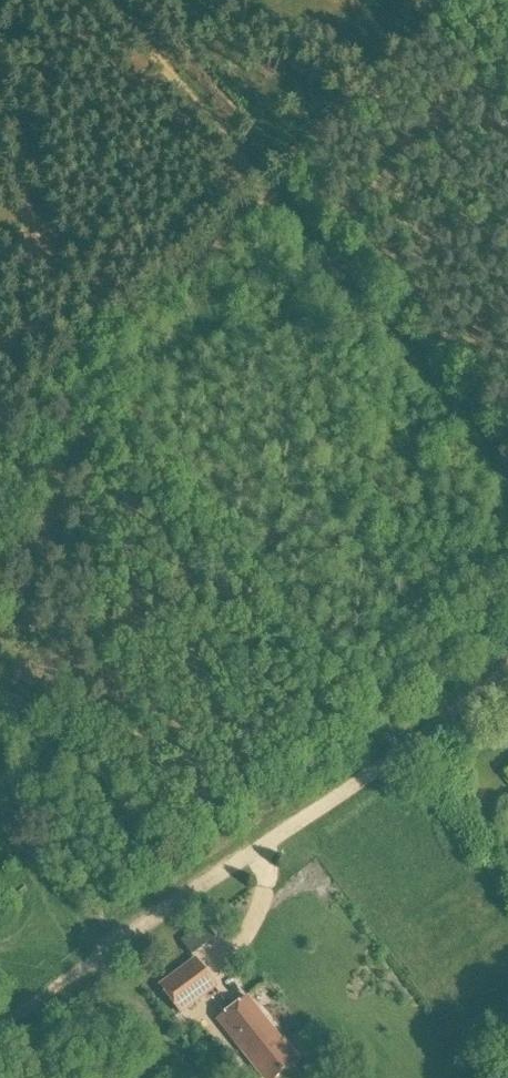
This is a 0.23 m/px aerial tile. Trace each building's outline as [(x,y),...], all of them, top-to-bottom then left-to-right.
[(217,943),(209,927),(186,940),(194,955),(217,943)] [(194,960),(160,987),(183,1016),(217,990),(194,960)] [(300,1062),(284,1042),(282,1043),(248,1000),(219,1022),(263,1077),(267,1077),(272,1075),(274,1077),(279,1077),(300,1062)]
